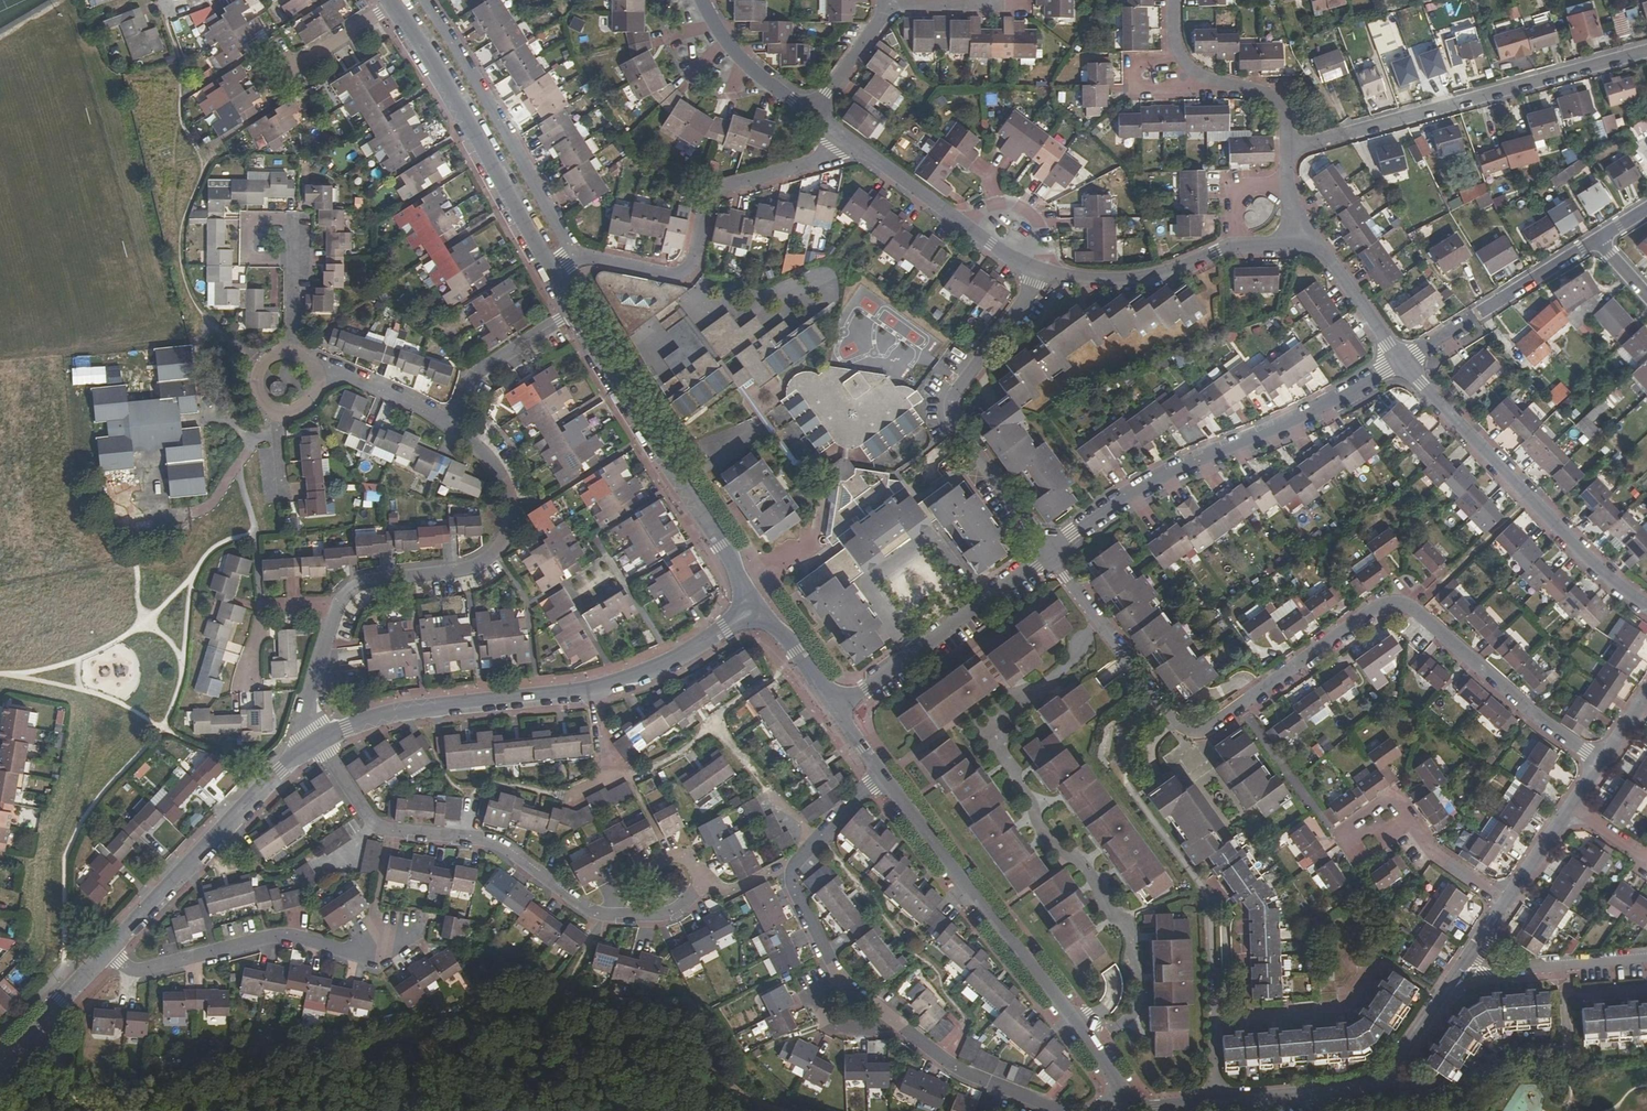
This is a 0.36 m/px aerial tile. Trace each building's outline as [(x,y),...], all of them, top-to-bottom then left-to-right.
[(224,9),(226,12),(221,15),(223,18),(218,21),(214,14),(204,21),(209,30),(201,36),(208,47),(217,42),(223,51),(213,57),(221,69),(240,56),(238,52),(242,49),(241,46),(246,43),(250,50),(260,44),(254,35),(263,29),(256,17),(247,22),(241,13),(250,7),(245,0),(237,0),(224,9)] [(288,18),(307,6),(304,2),(308,0),(289,0),(289,1),(280,7),(288,18)] [(344,21),(338,11),(347,5),(344,0),(329,0),(320,6),(323,9),(318,13),(320,16),(315,19),(311,12),(300,18),(306,27),(297,34),(305,45),(344,21)] [(472,9),(478,19),(473,23),(476,29),(506,9),(500,0),(486,0),(484,2),(472,9)] [(643,12),(644,0),(612,0),(612,12),(643,12)] [(751,0),(730,0),(730,1),(734,1),(734,21),(751,21),(765,22),(765,1),(751,1),(751,0)] [(867,0),(827,0),(827,22),(846,22),(854,23),(854,3),(867,2),(867,0)] [(1072,0),(1036,0),(1036,5),(1044,6),(1045,17),(1072,18),(1072,0)] [(1346,4),(1345,0),(1310,0),(1313,13),(1346,4)] [(1567,12),(1569,18),(1592,11),(1590,5),(1589,4),(1568,10),(1567,12)] [(139,7),(110,18),(113,26),(120,24),(125,38),(132,36),(140,57),(163,49),(157,33),(150,36),(139,7)] [(1123,30),(1148,29),(1148,18),(1145,18),(1145,7),(1129,7),(1122,8),(1123,30)] [(1629,35),(1622,8),(1610,12),(1617,38),(1629,35)] [(506,9),(476,29),(481,37),(487,33),(492,41),(516,25),(506,9)] [(1636,9),(1628,9),(1628,19),(1637,18),(1636,9)] [(1568,18),(1574,42),(1600,35),(1593,11),(1592,11),(1569,18),(1568,18)] [(629,45),(649,41),(647,32),(643,32),(643,12),(612,12),(612,32),(627,32),(629,45)] [(573,15),(568,26),(579,32),(584,21),(573,15)] [(1396,46),(1386,15),(1385,15),(1367,20),(1378,52),(1396,46)] [(912,49),(941,50),(941,17),(932,17),(932,21),(912,21),(912,17),(908,17),(903,18),(902,40),(912,40),(912,49)] [(941,17),(941,50),(949,50),(949,53),(969,53),(970,22),(949,21),(949,17),(941,17)] [(969,53),(969,58),(991,58),(991,30),(981,30),(981,18),(970,18),(970,22),(969,53)] [(991,58),(1013,58),(1013,22),(1013,18),(1003,18),(1003,30),(991,30),(991,58)] [(170,22),(174,34),(182,31),(178,19),(170,22)] [(790,44),(791,22),(766,22),(765,22),(751,21),(751,32),(763,32),(764,44),(768,44),(790,44)] [(1013,22),(1013,58),(1036,58),(1036,44),(1036,36),(1036,31),(1024,31),(1024,22),(1013,22)] [(1552,22),(1524,31),(1530,51),(1558,43),(1552,22)] [(516,25),(492,41),(498,49),(492,53),(497,61),(525,42),(527,41),(516,25)] [(1493,37),(1500,60),(1514,55),(1516,59),(1531,54),(1530,51),(1524,31),(1523,27),(1493,37)] [(1149,40),(1148,29),(1123,30),(1123,52),(1146,51),(1146,40),(1149,40)] [(1202,56),(1216,55),(1216,35),(1216,30),(1194,31),(1194,53),(1201,53),(1202,56)] [(1475,32),(1444,40),(1452,67),(1463,64),(1461,59),(1481,53),(1475,32)] [(1216,55),(1216,58),(1227,58),(1227,61),(1238,61),(1238,46),(1238,35),(1216,35),(1216,55)] [(629,82),(657,68),(647,51),(651,49),(649,41),(629,45),(632,58),(620,65),(629,82)] [(896,53),(880,41),(863,64),(876,74),(891,85),(903,69),(891,60),(896,53)] [(497,61),(495,62),(500,70),(505,66),(511,75),(535,59),(525,42),(497,61)] [(808,44),(790,44),(768,44),(768,55),(781,55),(781,67),(808,67),(808,44)] [(1283,44),(1260,45),(1261,71),(1276,70),(1276,67),(1283,67),(1283,44)] [(1261,71),(1260,45),(1238,46),(1238,61),(1239,69),(1247,69),(1247,71),(1261,71)] [(1418,81),(1411,48),(1386,54),(1394,87),(1418,81)] [(1338,50),(1312,60),(1321,82),(1346,73),(1338,50)] [(351,99),(343,105),(350,117),(359,111),(375,137),(366,143),(374,154),(383,149),(388,158),(379,164),(387,176),(406,164),(403,159),(408,156),(406,153),(411,150),(416,157),(426,151),(420,141),(428,135),(421,124),(412,130),(406,121),(416,115),(408,103),(389,115),(391,120),(387,122),(378,108),(382,105),(384,109),(395,102),(389,93),(398,87),(390,75),(381,81),(376,72),(385,66),(377,54),(358,67),(360,71),(351,76),(349,72),(330,85),(337,97),(346,91),(351,99)] [(510,87),(515,94),(523,89),(545,75),(535,59),(511,75),(516,83),(510,87)] [(1108,85),(1113,85),(1113,74),(1110,74),(1110,62),(1087,62),(1087,86),(1108,85)] [(211,125),(219,137),(238,124),(236,121),(240,117),(238,115),(243,112),(247,118),(257,112),(252,103),(260,97),(253,85),(244,91),(238,82),(247,76),(240,65),(216,79),(220,87),(216,89),(211,82),(202,89),(208,99),(198,104),(205,115),(215,110),(220,119),(211,125)] [(651,94),(660,104),(676,90),(670,84),(666,86),(657,68),(629,82),(639,101),(651,94)] [(1381,83),(1379,77),(1376,68),(1356,75),(1364,97),(1384,90),(1381,83)] [(523,101),(528,108),(557,89),(547,73),(545,75),(523,89),(529,98),(523,101)] [(888,109),(901,92),(891,85),(876,74),(864,91),(860,88),(855,94),(872,106),(876,100),(888,109)] [(1605,86),(1610,106),(1636,99),(1631,79),(1605,86)] [(1087,86),(1083,86),(1083,107),(1106,106),(1105,97),(1107,97),(1108,85),(1087,86)] [(557,89),(528,108),(532,116),(538,112),(544,121),(562,109),(568,105),(557,89)] [(679,137),(696,110),(679,100),(682,96),(676,90),(660,104),(670,114),(661,126),(679,137)] [(337,97),(343,105),(351,99),(346,91),(337,97)] [(1586,91),(1556,99),(1558,107),(1563,124),(1570,121),(1569,117),(1591,110),(1586,91)] [(842,120),(867,139),(879,122),(867,113),(872,106),(855,94),(851,101),(854,104),(842,120)] [(293,98),(283,104),(274,110),(276,114),(267,120),(264,115),(245,127),(253,140),(262,134),(268,143),(297,125),(291,115),(300,109),(293,98)] [(1205,105),(1206,130),(1228,129),(1227,107),(1216,107),(1216,104),(1205,105)] [(1172,105),(1162,106),(1162,130),(1184,130),(1183,108),(1173,108),(1172,105)] [(1184,130),(1206,130),(1205,105),(1194,105),(1194,108),(1183,108),(1184,130)] [(1162,130),(1162,106),(1151,106),(1150,109),(1140,109),(1140,111),(1140,131),(1162,130)] [(1563,124),(1558,107),(1525,116),(1531,136),(1532,141),(1565,131),(1563,124)] [(539,137),(543,144),(572,125),(562,109),(544,121),(538,124),(544,133),(539,137)] [(766,112),(756,109),(752,122),(745,143),(767,150),(775,124),(764,120),(766,112)] [(704,136),(716,139),(722,120),(715,117),(713,121),(696,110),(679,137),(696,148),(704,136)] [(1007,155),(1031,123),(1013,110),(996,132),(1006,139),(998,149),(1007,155)] [(1140,131),(1140,111),(1128,111),(1128,113),(1118,114),(1118,136),(1140,135),(1140,131)] [(723,145),(743,152),(745,143),(752,122),(733,115),(730,122),(722,120),(716,139),(724,142),(723,145)] [(1635,137),(1646,129),(1646,115),(1629,128),(1635,137)] [(1612,116),(1601,119),(1602,120),(1605,134),(1616,131),(1612,116)] [(1592,122),(1600,147),(1608,142),(1605,134),(1602,120),(1592,122)] [(956,122),(943,140),(971,161),(977,153),(972,148),(979,139),(956,122)] [(1049,136),(1031,123),(1007,155),(1014,161),(1022,150),(1032,158),(1049,136)] [(552,146),(558,156),(583,140),(572,125),(543,144),(547,150),(552,146)] [(1433,133),(1438,155),(1462,149),(1456,127),(1433,133)] [(1626,151),(1632,147),(1623,133),(1617,137),(1626,151)] [(891,152),(901,157),(909,139),(900,134),(891,152)] [(1422,157),(1430,153),(1420,135),(1412,140),(1422,157)] [(1033,175),(1042,181),(1064,152),(1067,149),(1049,136),(1032,158),(1041,165),(1033,175)] [(1532,141),(1531,136),(1501,145),(1502,148),(1510,170),(1538,162),(1532,141)] [(627,140),(634,150),(638,147),(631,137),(627,140)] [(939,137),(926,155),(949,172),(955,162),(965,169),(971,161),(943,140),(939,137)] [(1228,138),(1228,161),(1241,161),(1241,164),(1251,164),(1251,138),(1228,138)] [(1263,161),(1273,161),(1273,138),(1251,138),(1251,164),(1263,164),(1263,161)] [(583,140),(558,156),(564,165),(558,168),(563,175),(587,160),(593,156),(583,140)] [(1376,148),(1383,173),(1404,168),(1398,143),(1376,148)] [(1577,162),(1570,147),(1560,152),(1567,168),(1577,162)] [(1477,157),(1486,182),(1511,173),(1510,170),(1502,148),(1477,157)] [(446,162),(438,150),(399,175),(405,184),(395,190),(403,202),(422,190),(420,186),(425,183),(423,180),(427,177),(432,184),(442,178),(436,168),(446,162)] [(1064,152),(1042,181),(1050,187),(1055,180),(1064,187),(1081,165),(1064,152)] [(949,172),(926,155),(913,173),(945,197),(952,188),(942,181),(949,172)] [(1625,183),(1638,174),(1627,156),(1605,169),(1618,190),(1627,185),(1625,183)] [(1559,183),(1560,185),(1586,167),(1580,159),(1577,162),(1567,168),(1556,175),(1555,176),(1559,183)] [(587,160),(563,175),(568,184),(563,188),(567,194),(597,175),(587,160)] [(1317,188),(1324,197),(1344,182),(1332,164),(1313,177),(1319,187),(1317,188)] [(619,172),(615,165),(608,169),(613,176),(619,172)] [(1555,176),(1556,175),(1552,170),(1541,173),(1544,183),(1549,179),(1555,176)] [(1180,194),(1207,193),(1206,182),(1203,182),(1203,171),(1185,172),(1180,172),(1180,194)] [(294,197),(294,180),(286,180),(286,173),(269,173),(269,180),(247,180),(247,204),(263,204),(263,197),(265,197),(294,197)] [(1627,185),(1640,177),(1638,174),(1625,183),(1627,185)] [(597,175),(567,194),(572,201),(577,197),(583,207),(608,191),(597,175)] [(1554,187),(1559,183),(1555,176),(1549,179),(1554,187)] [(247,204),(247,180),(208,179),(207,219),(224,219),(224,214),(224,204),(247,204)] [(1034,192),(1043,198),(1050,188),(1041,182),(1034,192)] [(1333,205),(1338,213),(1357,200),(1344,182),(1324,197),(1330,207),(1333,205)] [(1475,188),(1479,197),(1489,191),(1486,183),(1475,188)] [(813,219),(832,222),(837,194),(827,192),(828,185),(820,184),(819,190),(813,219)] [(1599,184),(1576,198),(1587,214),(1609,200),(1599,184)] [(318,202),(318,210),(331,210),(331,186),(304,185),(304,202),(318,202)] [(413,209),(411,204),(392,216),(399,228),(408,223),(414,232),(405,238),(413,249),(421,244),(437,269),(428,274),(436,286),(445,280),(451,290),(442,296),(448,308),(468,296),(465,291),(470,288),(468,285),(473,282),(477,290),(488,283),(482,274),(491,268),(483,256),(474,262),(469,253),(478,247),(470,235),(451,247),(454,251),(449,254),(440,240),(445,237),(447,241),(457,234),(451,224),(460,219),(453,208),(444,213),(438,204),(447,198),(439,186),(420,198),(422,203),(413,209)] [(793,221),(811,225),(813,219),(819,190),(811,188),(810,194),(799,192),(796,204),(793,221)] [(840,210),(856,223),(860,217),(877,194),(870,189),(866,194),(858,188),(840,210)] [(860,217),(876,228),(889,211),(893,205),(884,199),(888,194),(881,189),(877,194),(860,217)] [(1202,215),(1204,215),(1204,205),(1207,205),(1207,193),(1180,194),(1180,216),(1202,215)] [(771,229),(790,233),(793,221),(796,204),(786,202),(787,195),(779,194),(777,200),(771,229)] [(1257,230),(1274,206),(1258,194),(1241,218),(1257,230)] [(1074,206),(1074,218),(1110,217),(1109,195),(1081,195),(1081,206),(1074,206)] [(1492,198),(1494,208),(1506,204),(1504,195),(1492,198)] [(1490,201),(1487,196),(1476,202),(1479,208),(1490,201)] [(1543,206),(1548,213),(1564,203),(1559,196),(1543,206)] [(752,232),(770,235),(771,229),(777,200),(769,199),(768,205),(758,203),(754,220),(752,232)] [(1343,224),(1349,234),(1370,219),(1357,200),(1338,213),(1344,223),(1343,224)] [(1564,203),(1548,213),(1561,233),(1566,230),(1575,224),(1582,220),(1570,200),(1564,203)] [(636,233),(646,235),(652,207),(633,203),(632,209),(626,237),(635,239),(636,233)] [(614,206),(607,233),(619,236),(617,242),(625,243),(626,237),(632,209),(614,206)] [(663,245),(669,217),(670,210),(652,207),(646,235),(656,237),(655,243),(663,245)] [(711,241),(730,245),(737,211),(729,209),(728,215),(717,213),(711,241)] [(326,230),(326,257),(343,257),(343,249),(350,249),(350,232),(343,232),(343,210),(331,210),(318,210),(318,226),(322,226),(322,230),(326,230)] [(748,249),(752,232),(754,220),(744,218),(745,212),(737,211),(730,245),(748,249)] [(872,234),(886,245),(904,222),(907,216),(900,211),(896,216),(889,211),(876,228),(872,234)] [(1202,227),(1202,215),(1180,216),(1176,216),(1177,237),(1199,237),(1199,227),(1202,227)] [(682,249),(688,220),(669,217),(663,245),(662,251),(670,253),(671,247),(682,249)] [(1110,217),(1074,218),(1074,227),(1086,227),(1087,240),(1114,239),(1114,217),(1110,217)] [(1521,232),(1534,253),(1559,237),(1547,217),(1521,232)] [(224,219),(207,219),(207,265),(231,265),(231,249),(223,249),(224,219)] [(1352,245),(1358,254),(1378,240),(1382,237),(1370,219),(1349,234),(1343,237),(1349,247),(1352,245)] [(898,261),(901,256),(915,238),(907,232),(910,227),(904,222),(886,245),(882,250),(898,261)] [(1575,224),(1566,230),(1569,235),(1578,229),(1575,224)] [(901,256),(917,268),(938,239),(931,233),(927,239),(919,233),(915,238),(901,256)] [(1468,255),(1455,235),(1430,251),(1442,271),(1468,255)] [(1503,236),(1475,254),(1488,275),(1516,257),(1503,236)] [(938,239),(917,268),(931,278),(949,255),(941,249),(945,244),(938,239)] [(1114,239),(1087,240),(1087,250),(1074,250),(1074,261),(1115,260),(1114,239)] [(1637,248),(1646,259),(1646,239),(1637,248)] [(1378,240),(1358,254),(1364,263),(1362,264),(1368,274),(1390,258),(1378,240)] [(1158,256),(1170,254),(1167,242),(1156,245),(1158,256)] [(323,288),(332,288),(342,288),(343,257),(326,257),(325,271),(323,271),(323,288)] [(1377,281),(1383,290),(1398,279),(1403,276),(1390,258),(1368,274),(1374,283),(1377,281)] [(943,287),(958,298),(962,293),(979,270),(972,265),(969,270),(960,264),(943,287)] [(1266,264),(1255,265),(1256,291),(1277,291),(1277,267),(1266,267),(1266,264)] [(231,265),(207,265),(207,282),(214,282),(214,305),(238,305),(238,308),(245,308),(245,289),(231,288),(231,265)] [(1256,291),(1255,265),(1244,265),(1244,268),(1233,268),(1233,292),(1256,291)] [(962,293),(977,304),(998,276),(992,271),(988,276),(979,270),(962,293)] [(687,291),(684,286),(665,282),(659,287),(656,282),(603,271),(601,271),(597,275),(596,280),(597,284),(628,335),(655,315),(675,300),(687,291)] [(1562,307),(1589,290),(1585,283),(1588,281),(1583,274),(1553,293),(1562,307)] [(998,276),(977,304),(992,315),(1009,292),(1001,286),(1005,281),(998,276)] [(516,332),(527,325),(520,315),(529,310),(522,298),(513,303),(508,295),(516,289),(509,277),(490,289),(492,293),(483,299),(480,295),(470,302),(477,311),(468,317),(475,329),(484,323),(489,332),(481,338),(488,350),(507,337),(505,333),(509,330),(508,327),(512,324),(516,332)] [(1309,314),(1330,298),(1324,290),(1322,291),(1315,281),(1295,295),(1309,314)] [(1411,298),(1426,320),(1437,313),(1435,310),(1444,304),(1430,285),(1411,298)] [(1010,372),(997,382),(1007,395),(1018,409),(1038,393),(1031,385),(1045,375),(1049,380),(1069,365),(1062,356),(1088,337),(1094,346),(1115,330),(1121,338),(1133,329),(1139,337),(1160,320),(1165,329),(1178,319),(1184,327),(1205,311),(1188,289),(1175,298),(1166,286),(1145,301),(1139,293),(1126,303),(1120,295),(1100,310),(1095,303),(1082,313),(1075,304),(1034,335),(1040,343),(1028,352),(1025,348),(1004,364),(1010,372)] [(313,296),(312,295),(312,312),(332,311),(332,288),(323,288),(316,288),(316,295),(313,296)] [(1444,299),(1452,296),(1448,288),(1440,291),(1444,299)] [(263,289),(245,289),(245,308),(246,328),(277,328),(278,312),(262,312),(263,289)] [(1589,290),(1562,307),(1564,311),(1591,293),(1589,290)] [(1337,308),(1330,298),(1309,314),(1321,331),(1341,318),(1334,309),(1337,308)] [(1418,326),(1426,320),(1411,298),(1394,310),(1408,329),(1416,323),(1418,326)] [(1593,315),(1622,346),(1642,327),(1635,320),(1632,323),(1610,299),(1593,315)] [(681,308),(675,300),(655,315),(667,331),(682,319),(677,311),(681,308)] [(1568,322),(1551,304),(1529,325),(1534,331),(1544,342),(1568,322)] [(716,364),(707,352),(692,364),(696,370),(690,374),(686,368),(676,376),(664,384),(672,395),(667,398),(683,420),(733,383),(738,389),(743,385),(752,379),(759,388),(775,376),(825,339),(813,323),(810,319),(792,332),(783,320),(767,332),(756,317),(739,328),(728,312),(701,333),(720,360),(716,364)] [(1348,327),(1341,318),(1321,331),(1334,349),(1356,335),(1349,326),(1348,327)] [(707,352),(682,319),(667,331),(679,348),(663,359),(676,376),(686,368),(690,374),(696,370),(692,364),(707,352)] [(872,319),(858,319),(859,345),(842,346),(842,357),(858,357),(858,353),(872,352),(872,319)] [(1642,327),(1622,346),(1616,351),(1635,371),(1646,360),(1646,333),(1642,327)] [(341,352),(357,357),(363,338),(333,329),(328,345),(342,349),(341,352)] [(1544,342),(1534,331),(1517,348),(1532,365),(1550,348),(1544,342)] [(1362,343),(1356,335),(1334,349),(1346,366),(1365,352),(1360,345),(1362,343)] [(374,359),(388,364),(394,348),(363,338),(357,357),(373,362),(374,359)] [(1308,371),(1317,365),(1315,363),(1302,345),(1299,342),(1284,353),(1306,382),(1313,377),(1308,371)] [(197,412),(190,344),(154,348),(159,397),(127,401),(125,384),(91,388),(95,422),(106,421),(108,436),(96,437),(100,472),(134,469),(132,451),(164,448),(169,498),(205,495),(199,426),(181,428),(179,414),(197,412)] [(401,372),(417,377),(418,373),(423,357),(394,348),(388,364),(402,368),(401,372)] [(1475,356),(1466,364),(1484,382),(1500,367),(1485,350),(1477,357),(1475,356)] [(1299,387),(1306,382),(1284,353),(1269,364),(1282,382),(1286,388),(1295,381),(1299,387)] [(454,367),(423,357),(418,373),(432,378),(432,381),(447,386),(454,367)] [(1226,371),(1244,395),(1253,389),(1257,395),(1264,389),(1250,370),(1242,359),(1226,371)] [(1264,389),(1272,399),(1278,394),(1274,388),(1282,382),(1269,364),(1265,359),(1250,370),(1264,389)] [(1635,371),(1632,373),(1646,390),(1646,360),(1635,371)] [(1484,382),(1466,364),(1458,371),(1460,373),(1452,380),(1469,397),(1484,382)] [(554,474),(561,486),(580,474),(578,470),(582,467),(580,464),(586,460),(590,468),(600,462),(594,452),(603,446),(595,434),(586,440),(581,431),(590,426),(582,414),(564,425),(566,429),(561,433),(552,419),(557,416),(559,420),(569,413),(563,403),(572,398),(565,387),(557,392),(551,382),(559,377),(552,366),(504,396),(511,407),(520,401),(526,410),(517,416),(525,428),(534,422),(549,448),(541,453),(548,465),(557,460),(563,469),(554,474)] [(906,398),(915,391),(908,386),(895,386),(886,375),(830,367),(818,375),(812,372),(805,372),(800,372),(793,377),(788,384),(787,386),(787,389),(787,396),(781,400),(783,403),(818,451),(833,441),(841,446),(845,448),(854,448),(861,444),(873,460),(921,425),(924,423),(913,407),(906,398)] [(1236,401),(1244,395),(1226,371),(1212,382),(1234,412),(1240,407),(1236,401)] [(286,390),(286,387),(285,384),(283,382),(280,380),(277,380),(274,380),(272,382),(270,384),(269,387),(268,389),(269,392),(271,395),(273,397),(276,398),(279,398),(281,397),(284,395),(285,392),(286,390)] [(1228,417),(1234,412),(1212,382),(1196,393),(1211,412),(1214,417),(1223,410),(1228,417)] [(1546,396),(1556,407),(1570,394),(1560,383),(1546,396)] [(1196,423),(1200,428),(1206,423),(1203,418),(1211,412),(1196,393),(1193,388),(1178,399),(1196,423)] [(1623,398),(1615,389),(1575,426),(1594,446),(1604,437),(1592,423),(1609,407),(1611,409),(1623,398)] [(365,441),(372,425),(360,420),(368,400),(346,390),(339,405),(347,409),(337,429),(365,441)] [(1158,404),(1176,429),(1185,422),(1189,428),(1196,423),(1178,399),(1174,393),(1158,404)] [(1018,409),(1007,395),(980,415),(990,428),(981,434),(1011,477),(1025,467),(1043,493),(1031,502),(1046,523),(1075,501),(1066,488),(1072,483),(1042,442),(1035,447),(1017,422),(1024,418),(1018,409)] [(1495,423),(1503,431),(1508,426),(1522,413),(1507,397),(1502,401),(1489,413),(1497,421),(1495,423)] [(1169,434),(1176,429),(1158,404),(1154,399),(1139,410),(1157,435),(1165,429),(1169,434)] [(1572,403),(1568,399),(1560,407),(1564,411),(1572,403)] [(1413,418),(1415,416),(1408,409),(1406,411),(1399,403),(1381,419),(1396,435),(1413,418)] [(1521,436),(1525,440),(1538,428),(1543,423),(1528,407),(1522,413),(1508,426),(1519,438),(1521,436)] [(1149,441),(1157,435),(1139,410),(1124,422),(1142,446),(1146,452),(1153,446),(1149,441)] [(1107,426),(1125,450),(1132,445),(1136,451),(1142,446),(1124,422),(1120,416),(1107,426)] [(1421,426),(1413,418),(1396,435),(1412,451),(1431,432),(1423,424),(1421,426)] [(365,441),(395,454),(402,436),(388,429),(387,431),(372,425),(365,441)] [(1114,458),(1125,450),(1107,426),(1090,438),(1112,468),(1118,464),(1114,458)] [(1380,451),(1362,426),(1353,433),(1349,427),(1342,432),(1364,462),(1380,451)] [(1526,454),(1534,462),(1553,443),(1538,428),(1525,440),(1521,444),(1528,452),(1526,454)] [(438,472),(444,456),(417,445),(420,438),(404,432),(402,436),(395,454),(416,463),(413,470),(429,477),(432,470),(438,472)] [(1364,462),(1342,432),(1335,437),(1340,443),(1332,449),(1345,467),(1349,473),(1364,462)] [(1439,441),(1431,432),(1412,451),(1427,467),(1440,454),(1444,450),(1437,443),(1439,441)] [(300,446),(302,461),(321,459),(319,435),(303,437),(303,446),(300,446)] [(1074,450),(1093,475),(1102,467),(1106,473),(1112,468),(1090,438),(1074,450)] [(1332,449),(1328,443),(1319,450),(1315,445),(1309,450),(1330,479),(1345,467),(1332,449)] [(1553,443),(1534,462),(1542,470),(1544,468),(1551,476),(1569,459),(1553,443)] [(1330,479),(1309,450),(1302,454),(1306,460),(1298,466),(1316,490),(1330,479)] [(758,460),(752,453),(720,476),(726,483),(758,460)] [(1448,462),(1440,454),(1427,467),(1423,470),(1439,486),(1443,481),(1457,468),(1450,460),(1448,462)] [(478,498),(485,482),(464,472),(467,466),(444,456),(438,472),(445,476),(442,482),(478,498)] [(593,517),(600,528),(619,516),(617,513),(622,509),(620,506),(625,504),(629,510),(639,504),(633,494),(642,489),(635,477),(626,483),(620,473),(629,468),(621,456),(602,468),(605,472),(600,475),(602,478),(597,481),(593,474),(583,480),(589,489),(580,495),(587,507),(597,502),(602,511),(593,517)] [(854,475),(855,468),(854,466),(848,459),(842,458),(832,465),(826,464),(825,471),(832,472),(836,478),(838,480),(840,481),(846,481),(854,475)] [(307,477),(307,484),(308,492),(324,490),(321,459),(302,461),(303,478),(307,477)] [(758,460),(726,483),(726,484),(723,487),(734,501),(735,500),(750,521),(749,522),(760,536),(764,533),(769,540),(800,518),(795,510),(797,509),(786,494),(785,495),(770,474),(771,473),(761,459),(758,461),(758,460)] [(1565,494),(1584,476),(1569,459),(1551,476),(1557,481),(1555,483),(1565,494)] [(1458,497),(1472,484),(1476,481),(1469,474),(1471,472),(1462,463),(1457,468),(1443,481),(1458,497)] [(1295,476),(1286,483),(1296,496),(1304,506),(1319,495),(1316,490),(1298,466),(1292,470),(1295,476)] [(882,479),(888,480),(888,474),(855,468),(854,475),(861,476),(882,479)] [(1266,473),(1260,478),(1265,486),(1277,502),(1281,508),(1296,496),(1286,483),(1279,472),(1270,479),(1266,473)] [(1260,478),(1256,473),(1249,478),(1253,483),(1245,489),(1259,508),(1262,513),(1277,502),(1265,486),(1260,478)] [(832,540),(890,497),(882,486),(887,482),(888,480),(882,479),(873,485),(867,485),(861,476),(854,475),(846,481),(840,481),(831,534),(829,536),(832,540)] [(1607,499),(1611,495),(1597,479),(1580,495),(1587,503),(1585,505),(1593,513),(1607,499)] [(927,526),(928,527),(936,521),(974,573),(1003,551),(993,538),(998,534),(959,481),(948,489),(942,481),(910,504),(927,526)] [(1245,489),(1240,484),(1232,490),(1228,485),(1221,490),(1243,520),(1259,508),(1245,489)] [(1455,501),(1470,517),(1489,498),(1482,490),(1480,492),(1472,484),(1458,497),(1455,501)] [(324,490),(308,492),(309,500),(298,500),(300,517),(327,515),(324,490)] [(1243,520),(1221,490),(1215,495),(1219,500),(1210,506),(1228,531),(1243,520)] [(863,573),(921,530),(900,503),(897,505),(891,498),(850,528),(856,536),(843,546),(845,548),(863,573)] [(921,530),(927,526),(910,504),(906,498),(900,503),(921,530)] [(1228,531),(1210,506),(1202,512),(1191,498),(1184,503),(1213,542),(1228,531)] [(1470,517),(1486,533),(1503,516),(1495,508),(1497,506),(1489,498),(1470,517)] [(658,517),(666,511),(659,499),(640,511),(643,515),(633,521),(630,517),(611,529),(618,541),(627,536),(633,545),(624,551),(631,562),(640,557),(645,566),(657,560),(654,556),(659,553),(667,567),(663,569),(661,566),(650,572),(656,582),(647,587),(654,599),(663,594),(669,603),(660,609),(667,620),(715,590),(702,569),(694,575),(688,565),(696,560),(689,549),(681,554),(670,538),(679,532),(672,520),(663,526),(658,517)] [(1607,529),(1622,515),(1607,499),(1593,513),(1588,517),(1596,526),(1598,524),(1605,531),(1607,529)] [(536,539),(526,545),(532,555),(522,560),(529,572),(539,567),(544,576),(535,582),(542,593),(562,581),(559,577),(565,574),(563,571),(567,568),(572,575),(581,569),(575,559),(583,554),(578,543),(568,548),(563,539),(571,533),(565,522),(556,527),(549,517),(558,511),(552,500),(542,506),(527,515),(537,532),(542,529),(547,538),(542,540),(545,543),(540,546),(536,539)] [(1213,542),(1184,503),(1177,508),(1188,522),(1180,528),(1194,547),(1198,553),(1213,542)] [(672,520),(666,511),(658,517),(663,526),(672,520)] [(1641,527),(1626,511),(1622,515),(1607,529),(1614,537),(1615,538),(1617,536),(1624,543),(1641,527)] [(481,535),(480,516),(448,518),(448,525),(449,535),(465,534),(465,537),(481,535)] [(1510,555),(1529,537),(1522,529),(1520,531),(1512,522),(1495,538),(1510,555)] [(1180,528),(1176,523),(1168,529),(1164,524),(1157,529),(1179,558),(1194,547),(1180,528)] [(417,528),(417,530),(419,547),(436,546),(436,543),(450,543),(449,535),(448,525),(417,528)] [(1641,527),(1624,543),(1629,549),(1628,551),(1631,555),(1622,563),(1629,570),(1646,552),(1646,533),(1641,527)] [(1376,560),(1387,576),(1397,570),(1386,555),(1400,544),(1388,528),(1365,545),(1376,560)] [(1179,558),(1157,529),(1151,534),(1155,539),(1145,545),(1163,570),(1179,558)] [(386,532),(386,535),(387,549),(403,548),(403,551),(419,549),(419,547),(417,530),(386,532)] [(689,549),(679,532),(670,538),(681,554),(689,549)] [(355,537),(356,547),(356,556),(373,555),(373,553),(387,552),(387,549),(386,535),(355,537)] [(1616,551),(1624,543),(1617,536),(1615,538),(1614,537),(1608,542),(1616,551)] [(1539,558),(1542,555),(1536,547),(1538,546),(1529,537),(1510,555),(1525,571),(1539,558)] [(1182,679),(1191,693),(1214,676),(1199,655),(1192,661),(1183,648),(1190,643),(1174,621),(1167,627),(1148,601),(1155,596),(1140,575),(1132,580),(1124,568),(1131,563),(1115,541),(1092,559),(1102,572),(1089,581),(1105,602),(1117,592),(1127,605),(1114,614),(1144,656),(1157,646),(1166,659),(1154,668),(1169,689),(1182,679)] [(1437,579),(1449,568),(1444,562),(1446,560),(1428,541),(1413,554),(1437,579)] [(324,549),(325,556),(325,569),(343,567),(343,565),(357,564),(356,556),(356,547),(324,549)] [(863,573),(845,548),(831,558),(851,583),(863,573)] [(218,592),(216,599),(223,601),(232,604),(241,575),(248,577),(253,561),(229,554),(223,576),(215,573),(210,590),(218,592)] [(325,556),(293,559),(294,575),(310,574),(310,577),(326,576),(325,569),(325,556)] [(851,583),(831,558),(796,584),(820,618),(829,611),(848,638),(840,644),(855,664),(882,644),(873,631),(881,625),(851,583)] [(1542,586),(1556,572),(1549,564),(1546,566),(1539,558),(1525,571),(1521,575),(1537,591),(1542,586)] [(293,559),(262,561),(263,580),(280,579),(280,576),(294,575),(293,559)] [(694,575),(702,569),(696,560),(688,565),(694,575)] [(1359,596),(1387,576),(1376,560),(1355,575),(1356,578),(1350,583),(1359,596)] [(1557,602),(1574,586),(1566,578),(1569,576),(1561,568),(1556,572),(1542,586),(1557,602)] [(1305,606),(1315,620),(1345,597),(1335,585),(1329,590),(1326,587),(1303,604),(1305,606)] [(1452,591),(1446,585),(1435,596),(1460,622),(1464,618),(1474,609),(1455,588),(1452,591)] [(1577,613),(1591,599),(1584,592),(1582,593),(1574,586),(1557,602),(1572,618),(1577,613)] [(578,654),(584,664),(598,655),(587,637),(583,640),(577,633),(582,630),(569,609),(574,606),(563,588),(549,598),(555,607),(546,612),(553,624),(558,621),(563,631),(554,636),(569,660),(578,654)] [(624,597),(620,592),(604,603),(606,608),(602,610),(599,605),(583,615),(592,630),(601,625),(606,633),(619,626),(613,617),(622,611),(627,621),(640,613),(628,594),(624,597)] [(1594,627),(1609,612),(1602,605),(1604,603),(1596,594),(1591,599),(1577,613),(1593,628),(1594,627)] [(1037,655),(1072,629),(1062,616),(1067,612),(1057,598),(1036,614),(1033,610),(1014,625),(1018,631),(985,655),(1008,686),(1042,661),(1037,655)] [(209,645),(225,650),(234,622),(241,624),(246,608),(232,604),(223,601),(216,622),(208,620),(203,637),(211,639),(209,645)] [(1479,604),(1474,609),(1464,618),(1489,644),(1501,633),(1497,628),(1499,625),(1479,604)] [(1275,623),(1286,639),(1315,620),(1305,606),(1299,610),(1297,608),(1275,623)] [(516,654),(518,664),(531,662),(528,640),(524,641),(523,635),(520,635),(520,630),(527,628),(525,617),(515,618),(514,607),(500,609),(501,620),(491,622),(490,611),(476,612),(477,635),(483,634),(483,640),(487,640),(488,646),(479,646),(480,658),(492,657),(493,667),(507,665),(506,655),(516,654)] [(1278,645),(1286,639),(1275,623),(1265,609),(1242,625),(1254,641),(1268,631),(1278,645)] [(462,671),(475,669),(472,647),(468,647),(467,642),(464,643),(463,637),(471,636),(469,624),(459,625),(458,614),(445,616),(445,627),(435,628),(434,617),(420,619),(422,641),(427,640),(427,646),(431,646),(432,652),(423,653),(425,664),(436,663),(437,674),(451,672),(450,662),(461,660),(462,671)] [(405,677),(419,675),(417,654),(412,654),(412,649),(409,649),(408,643),(415,642),(414,630),(403,631),(402,621),(388,622),(390,633),(378,634),(377,624),(363,625),(366,648),(371,647),(372,660),(367,660),(368,671),(380,670),(380,680),(395,679),(394,668),(405,667),(405,677)] [(1620,645),(1636,656),(1642,647),(1640,646),(1646,636),(1627,622),(1614,641),(1620,645)] [(297,676),(295,630),(279,630),(279,639),(280,661),(272,661),(273,677),(297,676)] [(1501,633),(1489,644),(1514,670),(1529,656),(1510,636),(1507,639),(1501,633)] [(1399,650),(1389,637),(1361,657),(1372,674),(1394,658),(1392,655),(1399,650)] [(195,690),(218,697),(223,682),(216,679),(225,650),(209,645),(195,690)] [(1357,645),(1351,649),(1357,658),(1363,654),(1357,645)] [(1635,669),(1641,660),(1636,656),(1620,645),(1607,663),(1627,676),(1633,667),(1635,669)] [(622,728),(626,734),(613,743),(626,761),(639,752),(637,750),(677,722),(681,728),(689,723),(685,718),(710,700),(713,705),(728,694),(724,690),(749,672),(752,677),(760,672),(745,651),(666,706),(662,699),(654,705),(658,711),(633,729),(630,723),(622,728)] [(1438,691),(1450,676),(1423,652),(1421,655),(1413,665),(1419,670),(1416,673),(1438,691)] [(911,727),(921,741),(997,684),(974,654),(914,698),(917,702),(896,717),(907,731),(911,727)] [(1529,656),(1514,670),(1533,690),(1548,676),(1529,656)] [(1104,688),(1122,673),(1112,661),(1093,676),(1104,688)] [(1619,687),(1627,676),(1607,663),(1595,681),(1616,696),(1622,689),(1619,687)] [(1350,665),(1320,687),(1329,700),(1331,703),(1355,686),(1352,683),(1359,678),(1350,665)] [(1477,711),(1490,696),(1464,674),(1454,685),(1460,691),(1458,694),(1477,711)] [(1610,705),(1616,696),(1595,681),(1583,700),(1599,711),(1602,713),(1608,704),(1610,705)] [(1090,697),(1080,683),(1059,698),(1057,695),(1036,710),(1053,732),(1039,742),(1036,736),(1022,747),(1037,768),(1034,771),(1048,791),(1055,785),(1132,892),(1163,870),(1085,763),(1079,768),(1060,740),(1095,714),(1085,700),(1090,697)] [(1320,687),(1292,706),(1295,711),(1304,723),(1326,707),(1324,704),(1329,700),(1320,687)] [(793,756),(822,796),(833,788),(844,780),(838,772),(832,776),(814,752),(819,749),(814,741),(811,743),(806,736),(801,740),(782,712),(787,708),(776,694),(771,698),(764,688),(748,699),(791,758),(793,756)] [(273,731),(272,691),(263,691),(255,691),(255,714),(240,715),(241,732),(273,731)] [(1518,720),(1490,696),(1477,711),(1498,730),(1501,727),(1507,733),(1518,720)] [(1560,723),(1576,734),(1582,725),(1585,728),(1591,719),(1594,721),(1599,711),(1583,700),(1578,697),(1560,723)] [(4,706),(1,722),(8,723),(11,708),(4,706)] [(11,708),(8,723),(23,726),(25,711),(26,710),(11,708)] [(195,734),(241,732),(240,715),(210,716),(210,709),(194,709),(195,734)] [(33,712),(25,711),(23,726),(31,727),(33,712)] [(1295,711),(1266,733),(1275,746),(1282,741),(1284,744),(1307,727),(1304,723),(1295,711)] [(1,722),(0,728),(0,739),(2,739),(5,739),(8,723),(1,722)] [(23,726),(8,723),(5,739),(20,742),(23,726)] [(446,752),(448,769),(592,754),(589,727),(580,728),(581,736),(550,738),(549,731),(533,732),(533,740),(503,743),(502,736),(493,737),(492,732),(477,733),(477,744),(461,745),(460,735),(437,737),(438,753),(446,752)] [(1253,802),(1262,815),(1288,797),(1272,774),(1265,779),(1249,756),(1256,751),(1239,727),(1213,746),(1223,761),(1214,767),(1244,808),(1253,802)] [(1326,734),(1318,738),(1324,752),(1332,749),(1326,734)] [(360,759),(346,767),(346,768),(364,794),(405,766),(411,774),(431,760),(425,752),(431,747),(422,735),(416,739),(413,735),(400,743),(406,752),(399,757),(387,740),(374,749),(379,757),(365,767),(360,759)] [(972,768),(950,738),(919,761),(943,793),(949,789),(973,822),(967,827),(1016,893),(1047,869),(998,804),(1004,799),(978,764),(972,768)] [(1376,769),(1388,784),(1396,778),(1386,763),(1400,753),(1389,738),(1366,754),(1376,769)] [(20,742),(5,739),(3,755),(24,758),(26,743),(20,742)] [(1317,742),(1310,747),(1318,758),(1325,753),(1317,742)] [(1530,763),(1548,775),(1554,766),(1552,765),(1558,755),(1540,742),(1527,761),(1530,763)] [(679,778),(695,800),(734,772),(718,750),(711,755),(715,761),(690,779),(686,774),(679,778)] [(216,779),(227,767),(213,754),(191,777),(199,786),(203,789),(213,777),(216,779)] [(3,755),(0,770),(18,773),(21,774),(24,758),(3,755)] [(1411,795),(1416,802),(1432,791),(1447,780),(1431,758),(1415,769),(1425,784),(1411,795)] [(1545,786),(1551,777),(1548,775),(1530,763),(1518,782),(1522,785),(1540,797),(1547,787),(1545,786)] [(1640,763),(1635,771),(1637,773),(1631,782),(1646,793),(1646,794),(1646,767),(1640,763)] [(1357,783),(1349,789),(1360,804),(1388,784),(1376,769),(1371,773),(1366,767),(1352,776),(1357,783)] [(15,789),(18,773),(0,770),(0,786),(15,789)] [(342,801),(324,773),(311,782),(317,791),(303,800),(297,791),(284,800),(291,810),(282,816),(286,821),(263,837),(259,831),(250,837),(255,843),(242,852),(251,865),(264,857),(265,859),(305,831),(302,827),(342,801)] [(163,816),(172,825),(184,812),(179,807),(199,786),(191,777),(187,774),(155,808),(163,816)] [(1182,842),(1197,862),(1208,854),(1219,846),(1210,833),(1221,825),(1192,784),(1183,790),(1173,775),(1147,794),(1164,817),(1169,813),(1186,838),(1182,842)] [(639,785),(644,796),(657,790),(651,779),(639,785)] [(1646,793),(1631,782),(1626,779),(1619,788),(1617,787),(1611,796),(1633,811),(1646,793)] [(615,806),(634,796),(627,782),(608,792),(606,788),(587,798),(590,805),(576,812),(563,808),(562,811),(553,808),(551,815),(522,807),(524,800),(500,793),(498,803),(482,798),(477,814),(486,816),(484,822),(508,828),(510,820),(518,822),(517,825),(546,834),(548,829),(556,831),(558,824),(573,828),(574,830),(577,829),(597,819),(594,812),(613,802),(615,806)] [(1536,807),(1542,798),(1540,797),(1522,785),(1510,803),(1532,818),(1538,809),(1536,807)] [(11,804),(12,804),(15,789),(0,786),(0,802),(11,804)] [(833,788),(822,796),(800,811),(809,823),(834,805),(833,803),(840,798),(833,788)] [(1330,807),(1322,812),(1332,824),(1360,804),(1349,789),(1328,804),(1330,807)] [(702,812),(721,802),(715,791),(696,801),(702,812)] [(1432,791),(1416,802),(1437,832),(1450,822),(1446,816),(1448,814),(1432,791)] [(395,818),(395,820),(405,821),(405,815),(435,818),(435,824),(444,825),(444,818),(460,820),(463,798),(447,796),(446,803),(437,803),(438,799),(407,796),(407,799),(398,798),(397,801),(389,800),(387,817),(395,818)] [(737,796),(728,801),(732,809),(741,804),(737,796)] [(1601,815),(1621,829),(1633,811),(1611,796),(1605,805),(1607,806),(1601,815)] [(774,838),(780,851),(795,843),(788,830),(784,832),(773,813),(767,817),(757,798),(741,806),(751,825),(759,821),(769,841),(774,838)] [(7,828),(11,804),(0,802),(0,827),(7,828)] [(128,825),(140,837),(150,826),(153,828),(163,816),(155,808),(149,803),(128,825)] [(1526,827),(1532,818),(1510,803),(1498,821),(1517,835),(1523,826),(1526,827)] [(673,805),(653,814),(665,838),(675,833),(674,831),(684,826),(673,805)] [(874,818),(862,807),(840,832),(876,864),(873,867),(892,884),(885,891),(922,923),(925,920),(941,935),(938,939),(944,944),(940,948),(963,969),(966,965),(973,972),(966,980),(1002,1012),(993,1022),(1029,1054),(1031,1052),(1048,1067),(1045,1071),(1056,1081),(1062,1086),(1073,1074),(1067,1068),(1071,1063),(1061,1053),(1064,1049),(1053,1038),(1047,1044),(1042,1040),(1050,1031),(1039,1020),(1032,1028),(1020,1016),(1026,1008),(1014,998),(1019,992),(1012,986),(1008,991),(986,971),(989,967),(983,961),(987,956),(980,949),(976,954),(954,934),(958,929),(935,908),(943,899),(930,888),(923,896),(911,885),(918,877),(906,867),(910,863),(902,856),(897,862),(887,853),(898,840),(886,829),(879,837),(867,826),(874,818)] [(721,816),(699,827),(704,837),(701,838),(706,848),(713,845),(731,836),(721,816)] [(647,845),(657,839),(646,818),(626,828),(635,845),(638,852),(648,847),(647,845)] [(1501,850),(1507,854),(1514,845),(1512,843),(1517,835),(1498,821),(1485,840),(1501,850)] [(606,837),(614,853),(624,848),(625,850),(635,845),(626,828),(623,822),(603,832),(606,837)] [(1313,863),(1326,853),(1305,824),(1289,834),(1305,858),(1308,856),(1313,863)] [(130,848),(140,837),(128,825),(106,848),(108,850),(112,853),(120,862),(132,850),(130,848)] [(352,839),(343,826),(319,842),(327,856),(352,839)] [(721,865),(727,862),(745,853),(735,834),(731,836),(713,845),(718,854),(716,855),(721,865)] [(1485,840),(1480,836),(1467,853),(1473,857),(1469,863),(1483,873),(1493,858),(1495,860),(1501,850),(1485,840)] [(607,862),(616,857),(614,853),(606,837),(586,847),(590,854),(598,870),(608,865),(607,862)] [(1219,846),(1208,854),(1216,865),(1212,868),(1216,875),(1220,871),(1235,893),(1231,896),(1236,902),(1240,899),(1248,910),(1248,922),(1251,922),(1252,929),(1248,929),(1249,953),(1252,953),(1253,956),(1250,956),(1250,963),(1253,963),(1253,966),(1250,966),(1251,984),(1255,984),(1254,987),(1251,987),(1251,998),(1281,997),(1281,983),(1277,983),(1277,976),(1280,976),(1280,962),(1277,962),(1276,955),(1280,955),(1279,928),(1275,928),(1275,921),(1278,921),(1278,907),(1266,908),(1263,899),(1272,893),(1264,881),(1262,883),(1257,877),(1260,875),(1232,837),(1219,846)] [(1596,874),(1613,850),(1595,838),(1591,843),(1590,842),(1584,850),(1581,849),(1574,859),(1592,871),(1596,874)] [(377,872),(383,842),(368,840),(361,874),(377,872)] [(1195,864),(1197,862),(1182,842),(1180,843),(1195,864)] [(80,888),(97,904),(109,892),(104,887),(124,865),(120,862),(112,853),(108,850),(106,848),(100,843),(95,849),(101,854),(90,866),(95,871),(80,888)] [(740,880),(761,869),(752,850),(745,853),(727,862),(732,872),(735,870),(740,880)] [(1346,881),(1326,853),(1313,863),(1316,869),(1315,870),(1330,892),(1346,881)] [(401,856),(390,854),(385,880),(407,884),(408,879),(412,860),(401,858),(401,856)] [(580,885),(581,885),(590,880),(592,882),(602,877),(598,870),(590,854),(570,864),(580,885)] [(1407,867),(1398,854),(1367,875),(1379,891),(1402,875),(1400,872),(1407,867)] [(423,857),(413,855),(412,860),(408,879),(429,882),(433,863),(434,857),(424,855),(423,857)] [(1580,890),(1592,871),(1574,859),(1573,858),(1567,866),(1565,864),(1558,874),(1580,890)] [(320,881),(308,862),(294,871),(307,890),(320,881)] [(445,865),(433,863),(429,882),(428,890),(449,894),(451,888),(454,870),(444,869),(445,865)] [(842,883),(827,864),(804,883),(813,895),(816,892),(846,930),(849,928),(859,939),(856,942),(886,980),(906,963),(900,956),(895,960),(877,936),(881,933),(876,925),(871,930),(862,918),(867,914),(861,907),(856,911),(837,887),(842,883)] [(473,892),(478,867),(467,865),(466,867),(455,865),(454,870),(451,888),(473,892)] [(1087,901),(1063,868),(1032,890),(1056,924),(1048,929),(1074,966),(1087,956),(1091,961),(1105,951),(1090,929),(1093,926),(1079,907),(1087,901)] [(503,901),(518,881),(509,874),(508,877),(499,871),(486,889),(503,901)] [(1554,885),(1547,894),(1567,908),(1580,890),(1558,874),(1552,883),(1554,885)] [(306,904),(301,889),(280,894),(279,888),(269,891),(269,887),(253,890),(250,876),(241,877),(243,884),(213,892),(212,885),(204,887),(206,897),(199,899),(201,905),(184,909),(186,916),(173,919),(174,927),(167,928),(171,943),(193,938),(192,933),(214,928),(210,912),(256,901),(258,908),(273,905),(274,911),(306,904)] [(1625,914),(1639,895),(1629,888),(1631,886),(1622,880),(1617,888),(1607,902),(1625,914)] [(527,888),(518,881),(503,901),(520,914),(530,901),(534,896),(525,890),(527,888)] [(767,882),(745,893),(756,912),(779,900),(774,890),(771,892),(767,882)] [(1448,883),(1435,901),(1457,916),(1463,907),(1461,905),(1467,896),(1448,883)] [(336,899),(351,920),(361,914),(359,912),(368,906),(355,886),(336,899)] [(1539,901),(1533,911),(1555,926),(1567,908),(1547,894),(1541,903),(1539,901)] [(1643,927),(1646,922),(1646,900),(1639,895),(1625,914),(1643,927)] [(342,927),(351,920),(336,899),(319,911),(332,930),(340,925),(342,927)] [(756,912),(766,931),(780,924),(787,921),(782,911),(784,910),(779,900),(756,912)] [(517,920),(534,933),(550,912),(541,906),(540,908),(530,901),(520,914),(517,920)] [(1423,920),(1427,923),(1442,933),(1448,924),(1450,926),(1457,916),(1435,901),(1423,920)] [(701,918),(705,923),(714,941),(734,931),(731,925),(723,909),(712,915),(711,913),(701,918)] [(1529,921),(1515,942),(1535,955),(1555,926),(1533,911),(1527,919),(1529,921)] [(534,933),(551,947),(556,941),(566,927),(558,921),(559,919),(550,912),(534,933)] [(1171,913),(1155,914),(1156,926),(1156,939),(1151,939),(1153,1006),(1148,1006),(1148,1030),(1154,1030),(1154,1056),(1171,1056),(1171,1049),(1188,1049),(1186,1004),(1191,1004),(1188,917),(1171,918),(1171,913)] [(1156,926),(1155,914),(1144,914),(1144,927),(1156,926)] [(445,915),(443,915),(441,926),(444,926),(442,937),(466,941),(470,920),(467,919),(445,915)] [(556,941),(574,954),(589,933),(580,927),(578,929),(570,922),(566,927),(556,941)] [(686,936),(689,941),(698,957),(717,947),(714,941),(705,923),(695,928),(696,931),(686,936)] [(1427,923),(1414,941),(1436,956),(1443,947),(1440,945),(1446,936),(1442,933),(1427,923)] [(766,931),(759,935),(769,955),(793,942),(788,932),(785,934),(780,924),(766,931)] [(609,944),(598,941),(592,967),(612,972),(617,954),(619,949),(609,947),(609,944)] [(678,943),(668,949),(680,972),(700,962),(698,957),(689,941),(680,946),(678,943)] [(1436,956),(1414,941),(1402,959),(1422,972),(1428,964),(1430,965),(1436,956)] [(793,942),(769,955),(779,975),(789,969),(801,963),(796,954),(799,952),(793,942)] [(439,976),(443,981),(461,968),(448,949),(439,956),(437,953),(428,959),(439,976)] [(652,953),(641,951),(639,957),(634,976),(657,982),(663,959),(651,956),(652,953)] [(628,957),(617,954),(612,972),(611,978),(632,983),(634,976),(639,957),(629,955),(628,957)] [(410,973),(421,988),(439,976),(428,959),(427,957),(417,964),(415,962),(407,968),(410,973)] [(262,987),(284,992),(285,987),(289,969),(277,967),(278,965),(267,962),(266,969),(262,987)] [(285,987),(306,991),(310,973),(312,966),(301,964),(301,967),(290,964),(289,969),(285,987)] [(240,992),(260,996),(262,987),(266,969),(255,967),(255,969),(245,968),(240,992)] [(1234,1036),(1222,1037),(1223,1067),(1291,1061),(1362,1055),(1377,1047),(1417,988),(1392,972),(1385,982),(1380,979),(1376,985),(1381,988),(1366,1010),(1362,1007),(1357,1014),(1361,1017),(1360,1019),(1347,1027),(1344,1027),(1344,1021),(1336,1022),(1336,1027),(1310,1029),(1310,1024),(1302,1025),(1303,1030),(1276,1032),(1276,1027),(1268,1027),(1268,1033),(1243,1035),(1243,1030),(1234,1030),(1234,1036)] [(306,991),(305,999),(327,1003),(331,985),(332,980),(321,977),(321,975),(310,973),(306,991)] [(394,988),(408,1008),(426,996),(421,988),(410,973),(401,980),(403,982),(394,988)] [(353,987),(349,1005),(371,1010),(376,988),(365,985),(365,983),(354,980),(353,987)] [(905,993),(914,1001),(926,989),(918,981),(905,993)] [(327,1003),(326,1009),(347,1013),(349,1005),(353,987),(343,985),(342,987),(331,985),(327,1003)] [(789,1006),(795,1003),(790,993),(788,995),(783,985),(762,996),(772,1015),(789,1006)] [(14,1001),(0,988),(0,1015),(14,1001)] [(926,989),(914,1001),(910,1004),(922,1015),(917,1020),(940,1043),(956,1026),(944,1015),(945,1014),(934,1002),(938,999),(927,988),(926,989)] [(186,1009),(196,1009),(195,989),(175,990),(175,992),(164,992),(164,1016),(186,1016),(186,1009)] [(195,989),(196,1009),(205,1009),(205,1015),(229,1015),(229,992),(220,992),(220,989),(195,989)] [(1426,1064),(1451,1081),(1486,1029),(1550,1024),(1548,993),(1534,994),(1534,989),(1526,989),(1526,995),(1501,997),(1501,991),(1492,992),(1493,998),(1480,999),(1480,1002),(1467,1009),(1464,1008),(1457,1018),(1452,1016),(1448,1021),(1453,1025),(1438,1046),(1434,1043),(1429,1050),(1433,1053),(1426,1064)] [(1646,1035),(1646,1005),(1637,1005),(1637,1000),(1628,1000),(1628,1006),(1603,1008),(1603,1003),(1594,1003),(1594,1009),(1582,1010),(1585,1040),(1646,1035)] [(125,1029),(127,1008),(106,1006),(106,1009),(95,1009),(92,1033),(115,1034),(115,1028),(125,1029)] [(772,1015),(765,1018),(775,1038),(796,1028),(792,1018),(794,1016),(789,1006),(772,1015)] [(138,1008),(127,1008),(125,1029),(125,1035),(146,1037),(149,1012),(138,1012),(138,1008)] [(982,1043),(968,1036),(958,1057),(993,1073),(1000,1058),(979,1048),(982,1043)] [(815,1053),(818,1047),(809,1041),(807,1044),(798,1039),(795,1045),(787,1041),(780,1055),(807,1069),(815,1053)] [(825,1058),(815,1053),(807,1069),(803,1077),(823,1087),(834,1066),(824,1060),(825,1058)] [(855,1057),(844,1057),(845,1079),(867,1078),(867,1061),(867,1053),(855,1053),(855,1057)] [(889,1086),(888,1063),(877,1063),(877,1060),(867,1061),(867,1078),(868,1087),(889,1086)] [(1003,1077),(1028,1087),(1033,1071),(1009,1062),(1003,1077)] [(919,1099),(929,1074),(919,1070),(917,1073),(908,1069),(899,1091),(919,1099)] [(1052,1086),(1056,1081),(1045,1071),(1040,1076),(1052,1086)] [(939,1078),(929,1074),(919,1099),(940,1107),(948,1085),(938,1081),(939,1078)] [(978,1100),(968,1096),(968,1098),(958,1094),(951,1110),(974,1110),(978,1100)]
